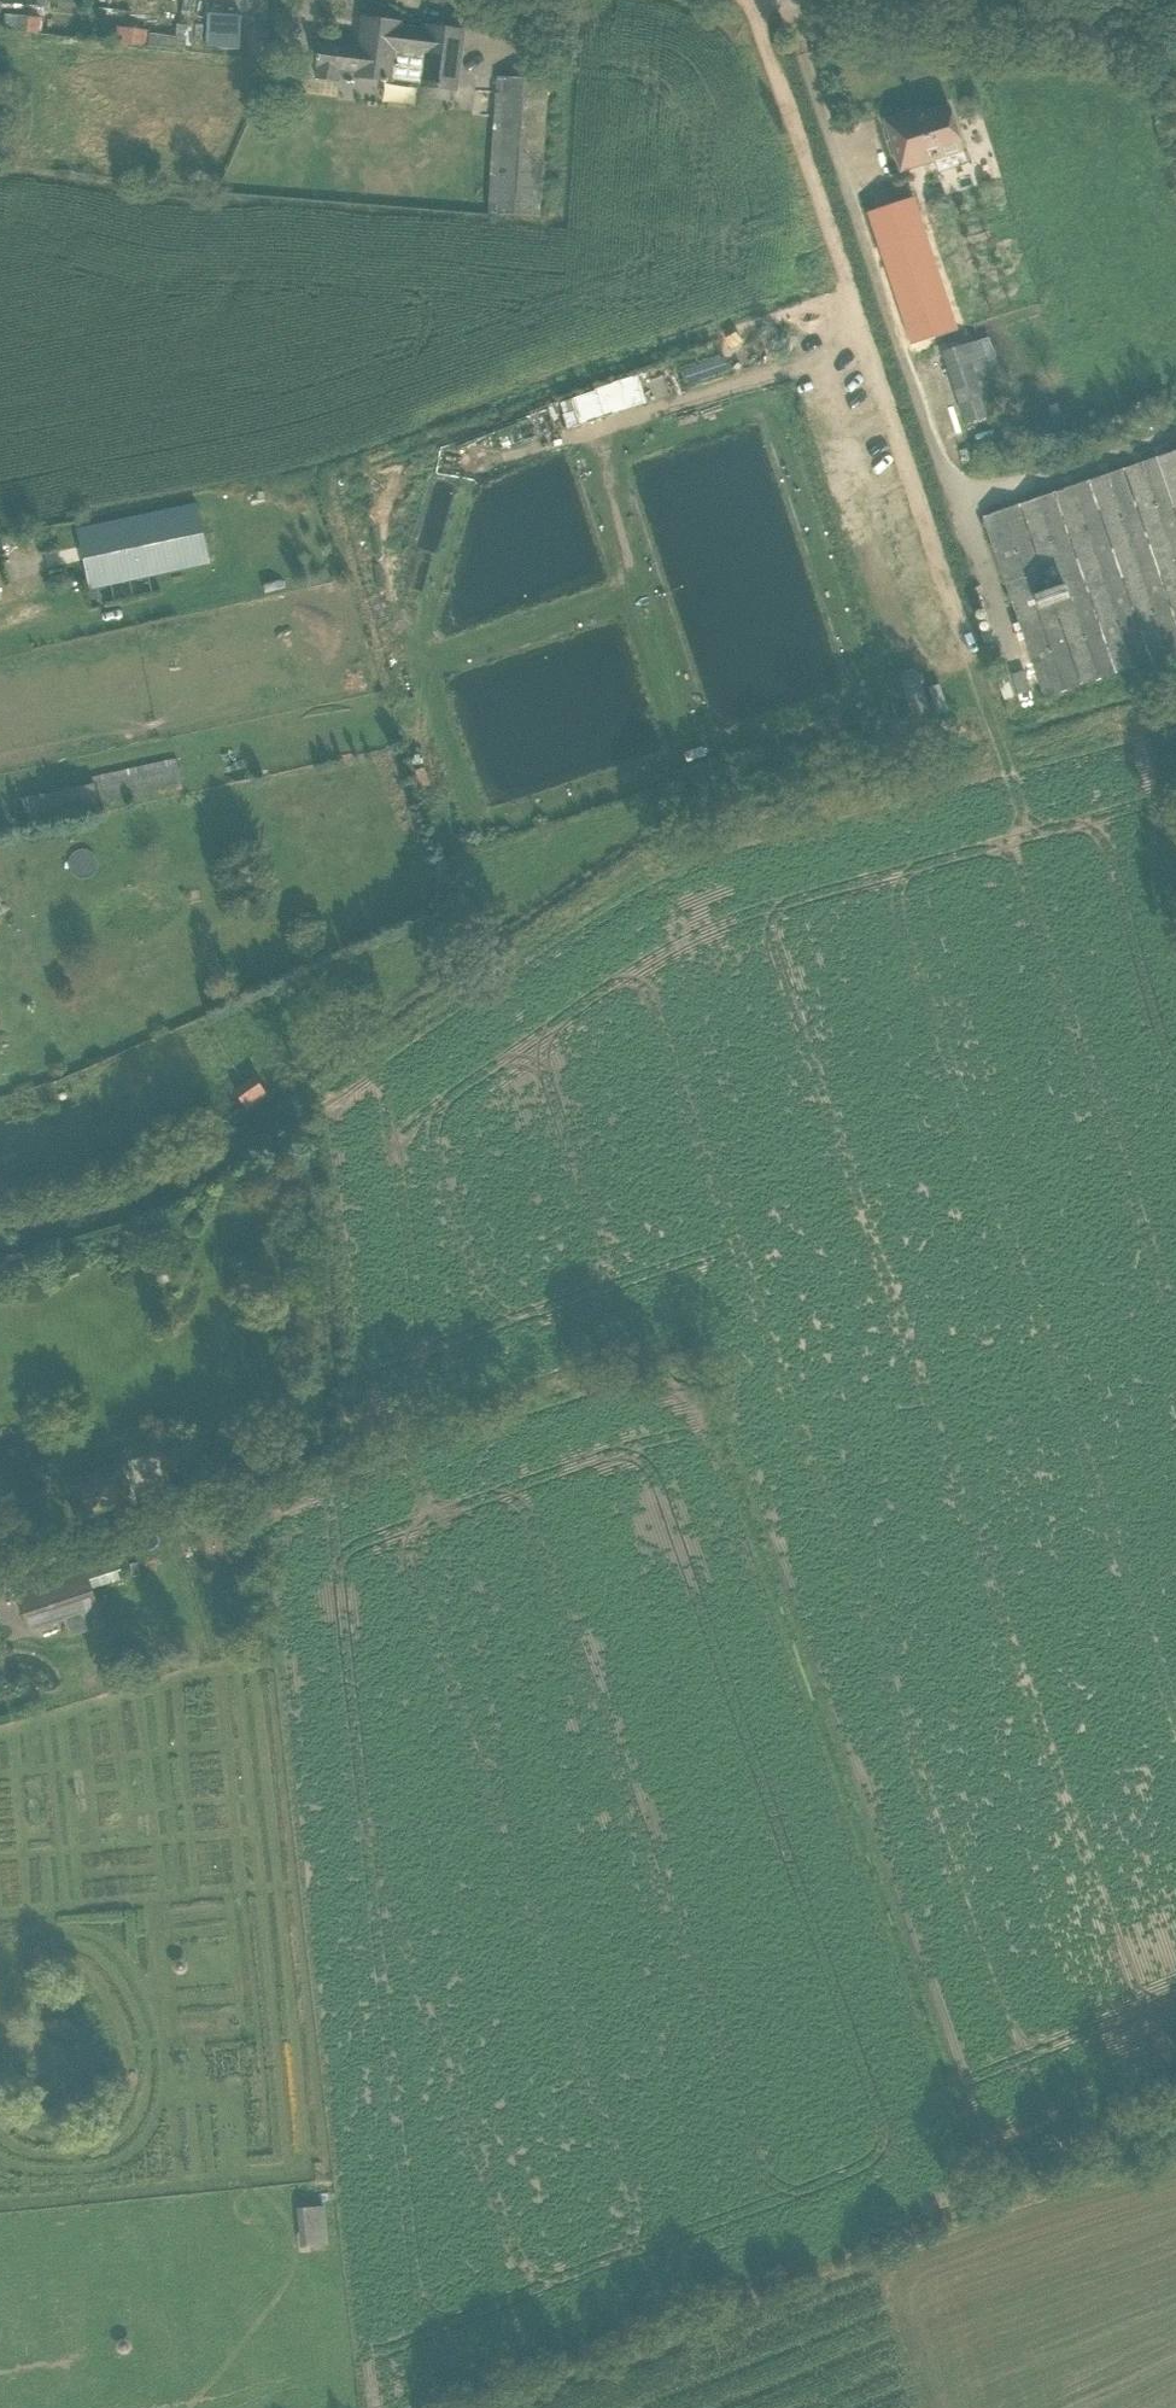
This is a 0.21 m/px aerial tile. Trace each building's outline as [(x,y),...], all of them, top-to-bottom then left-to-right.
[(227,33),(245,38),(251,14),(233,10),(227,33)] [(17,31),(40,32),(40,17),(18,16),(17,31)] [(316,54),(315,60),(317,60),(315,81),(334,83),(336,72),(359,75),(359,79),(394,84),(398,55),(422,58),(418,86),(454,92),(462,32),(398,24),(363,19),(359,49),(319,44),(318,55),(316,54)] [(147,30),(117,26),(115,42),(145,46),(147,30)] [(147,45),(159,46),(175,47),(176,35),(148,33),(147,45)] [(497,76),(488,211),(538,215),(547,80),(497,76)] [(900,172),(903,171),(902,169),(901,170),(899,165),(916,160),(918,166),(934,161),(932,155),(960,146),(966,164),(967,163),(948,105),(912,116),(911,111),(883,120),(900,172)] [(1060,324),(1064,338),(1080,333),(1076,320),(1060,324)] [(1002,411),(990,377),(1000,373),(988,337),(978,340),(941,352),(965,424),(1002,411)] [(633,395),(629,384),(620,387),(623,394),(624,398),(633,395)] [(589,410),(614,402),(610,387),(561,403),(568,425),(591,418),(589,410)] [(983,517),(1045,697),(1175,652),(1175,450),(983,517)] [(75,529),(87,589),(208,563),(197,504),(75,529)] [(91,776),(93,783),(98,801),(181,782),(175,756),(91,776)] [(12,800),(17,827),(99,810),(93,783),(12,800)] [(10,907),(0,897),(0,917),(10,907)] [(252,1076),(232,1090),(246,1111),(267,1095),(252,1076)] [(132,1490),(136,1484),(131,1470),(125,1467),(122,1458),(61,1477),(73,1518),(135,1499),(132,1490)] [(85,1566),(14,1589),(26,1627),(97,1605),(85,1566)] [(296,2205),(299,2244),(328,2242),(325,2202),(296,2205)]
